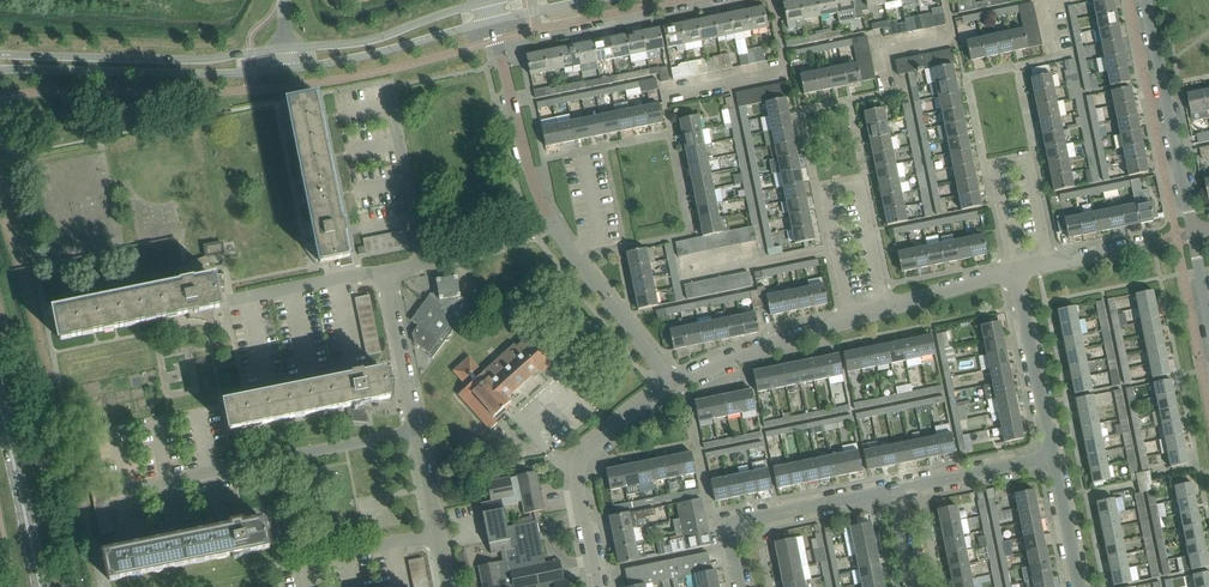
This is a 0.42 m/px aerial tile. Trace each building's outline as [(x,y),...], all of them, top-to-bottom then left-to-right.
[(805,20),(801,0),(797,0),(792,1),(792,2),(784,3),(783,3),(787,23),(788,23),(788,22),(796,21),(797,29),(805,27),(804,20),(805,20)] [(821,16),(818,0),(801,0),(805,20),(821,16)] [(839,19),(836,0),(818,0),(821,16),(837,13),(838,19),(839,19)] [(860,0),(836,0),(839,19),(846,18),(845,12),(854,10),(855,18),(856,18),(857,21),(860,20),(862,29),(865,29),(861,11),(862,11),(860,0)] [(885,4),(885,0),(860,0),(862,11),(868,10),(867,7),(885,4)] [(975,3),(974,0),(960,0),(956,1),(959,12),(976,9),(975,3)] [(992,6),(991,0),(988,0),(975,3),(976,9),(992,6)] [(1115,11),(1113,0),(1095,0),(1093,0),(1096,15),(1115,11)] [(1020,6),(1021,11),(1021,12),(1034,9),(1033,3),(1020,6)] [(1071,20),(1077,19),(1074,4),(1068,6),(1071,20)] [(1021,11),(1020,6),(1019,5),(1004,8),(1005,14),(1021,11)] [(747,10),(751,30),(758,29),(758,28),(766,27),(767,27),(763,7),(762,7),(762,8),(754,9),(747,10)] [(907,32),(905,22),(897,24),(893,8),(886,10),(890,29),(883,31),(885,37),(907,32)] [(991,17),(1005,14),(1004,8),(990,11),(991,17)] [(1023,19),(1036,16),(1034,9),(1021,12),(1023,19)] [(734,34),(751,30),(747,10),(738,12),(738,13),(730,14),(734,34)] [(883,28),(883,31),(890,29),(886,10),(885,10),(888,21),(871,24),(873,30),(883,28)] [(977,20),(991,17),(990,11),(975,14),(977,20)] [(1099,29),(1118,25),(1115,11),(1096,15),(1099,29)] [(925,29),(932,27),(946,25),(943,13),(930,16),(929,13),(922,15),(925,29)] [(717,38),(734,34),(730,14),(721,16),(721,15),(713,17),(717,38)] [(962,23),(977,20),(975,14),(961,17),(962,23)] [(915,31),(925,29),(922,15),(913,16),(915,31)] [(1024,26),(1037,23),(1036,16),(1023,19),(1024,26)] [(718,43),(717,38),(713,17),(705,19),(697,21),(701,41),(710,39),(711,44),(718,43)] [(908,31),(915,30),(912,17),(905,18),(908,31)] [(1081,21),(1077,21),(1077,19),(1071,20),(1074,34),(1080,33),(1079,28),(1083,27),(1081,21)] [(693,43),(701,41),(697,21),(689,23),(688,22),(680,24),(684,44),(686,50),(694,48),(693,43)] [(1026,33),(1039,30),(1037,23),(1024,26),(1025,28),(1026,33)] [(668,48),(684,44),(680,24),(672,25),(672,26),(664,27),(663,27),(668,48)] [(1102,43),(1121,39),(1118,25),(1099,29),(1102,43)] [(655,57),(654,50),(654,49),(662,48),(662,49),(663,48),(659,28),(658,28),(658,29),(650,30),(642,31),(648,58),(655,57)] [(1029,48),(1027,40),(1026,33),(1025,28),(1009,32),(1013,51),(1029,48)] [(825,33),(826,39),(841,36),(840,30),(825,33)] [(1041,38),(1040,33),(1039,30),(1026,33),(1027,40),(1041,38)] [(647,58),(648,58),(642,31),(634,33),(634,34),(626,35),(630,55),(646,52),(647,58)] [(999,54),(1013,51),(1009,32),(995,35),(999,54)] [(810,43),(826,39),(825,33),(809,37),(810,43)] [(1077,48),(1083,47),(1080,33),(1074,34),(1077,48)] [(613,58),(630,55),(626,35),(617,37),(617,36),(609,38),(613,58)] [(985,57),(999,54),(995,35),(980,38),(985,57)] [(855,46),(868,43),(866,36),(837,42),(838,48),(855,45),(855,46)] [(792,46),(810,43),(809,37),(791,40),(792,46)] [(597,62),(613,58),(609,38),(601,40),(593,42),(597,62)] [(970,60),(985,57),(980,38),(966,41),(970,60)] [(1029,48),(1042,45),(1041,38),(1027,40),(1029,48)] [(1104,57),(1124,53),(1121,39),(1102,43),(1104,57)] [(580,65),(597,62),(593,42),(584,44),(584,43),(576,45),(580,65)] [(824,51),(838,48),(837,42),(823,45),(824,51)] [(856,53),(869,50),(868,43),(855,46),(856,53)] [(563,69),(580,65),(576,45),(568,46),(568,47),(559,49),(563,69)] [(810,54),(824,51),(823,45),(809,48),(810,54)] [(1079,62),(1090,60),(1087,46),(1083,47),(1077,48),(1079,62)] [(758,62),(765,61),(762,47),(755,48),(758,62)] [(748,64),(758,62),(755,48),(746,50),(748,64)] [(796,56),(810,54),(809,48),(795,51),(796,56)] [(547,72),(563,69),(559,49),(552,50),(551,50),(543,51),(547,72)] [(948,65),(952,64),(955,63),(952,49),(946,50),(948,65)] [(858,60),(871,57),(869,50),(856,53),(858,60)] [(942,66),(948,65),(946,50),(939,51),(942,66)] [(539,74),(547,72),(543,51),(535,53),(535,54),(527,55),(526,55),(531,75),(531,74),(539,73),(539,74)] [(930,68),(934,68),(942,66),(939,51),(927,54),(930,68)] [(724,69),(732,68),(729,53),(721,55),(724,69)] [(1107,72),(1127,67),(1124,53),(1104,57),(1107,70),(1098,71),(1098,75),(1105,74),(1104,72),(1107,72)] [(914,72),(930,68),(927,54),(895,60),(898,75),(908,73),(911,88),(917,87),(914,72)] [(708,72),(724,69),(721,55),(713,57),(713,58),(710,58),(711,62),(706,63),(708,72)] [(858,67),(872,64),(871,57),(858,60),(858,62),(857,63),(858,67)] [(846,85),(842,66),(841,58),(826,61),(828,69),(832,88),(846,85)] [(708,72),(706,63),(702,64),(701,59),(688,62),(691,76),(708,72)] [(1067,85),(1079,83),(1074,59),(1068,60),(1070,70),(1064,71),(1067,85)] [(1088,75),(1086,66),(1093,65),(1092,60),(1090,60),(1079,62),(1082,77),(1088,75)] [(673,80),(691,76),(688,62),(680,63),(680,64),(678,65),(678,67),(671,68),(673,80)] [(859,74),(858,67),(857,63),(842,66),(846,85),(861,82),(860,82),(859,74)] [(859,74),(874,71),(872,64),(858,67),(859,74)] [(937,83),(955,79),(952,64),(948,65),(942,66),(934,68),(937,83)] [(1051,73),(1050,74),(1048,65),(1031,68),(1033,77),(1031,77),(1034,92),(1054,88),(1051,73)] [(662,82),(669,80),(667,66),(659,68),(659,67),(650,69),(651,74),(660,73),(662,82)] [(1110,86),(1130,82),(1127,67),(1107,72),(1110,86)] [(634,78),(651,74),(650,69),(633,72),(634,78)] [(818,91),(832,88),(828,69),(814,72),(818,91)] [(860,82),(875,79),(874,71),(859,74),(860,82)] [(618,81),(634,78),(633,72),(617,76),(618,81)] [(804,94),(818,91),(814,72),(799,75),(804,94)] [(1088,75),(1082,77),(1085,91),(1091,90),(1088,75)] [(602,85),(618,81),(617,76),(601,79),(602,85)] [(656,89),(655,84),(654,78),(638,81),(641,92),(656,89)] [(585,88),(602,85),(601,79),(584,82),(585,88)] [(940,97),(958,93),(955,79),(937,83),(940,97)] [(641,94),(641,92),(638,81),(624,84),(625,90),(626,97),(641,94)] [(568,91),(585,88),(584,82),(567,86),(568,91)] [(785,82),(778,84),(781,99),(785,98),(788,97),(785,82)] [(1070,99),(1081,97),(1079,83),(1067,85),(1070,99)] [(610,93),(625,90),(624,84),(609,87),(610,93)] [(778,84),(771,85),(774,100),(781,99),(778,84)] [(771,85),(764,87),(767,102),(774,100),(771,85)] [(552,95),(568,91),(567,86),(551,89),(552,95)] [(551,89),(550,87),(534,90),(535,98),(552,95),(551,89)] [(596,96),(610,93),(609,87),(595,90),(596,96)] [(764,87),(757,88),(760,103),(766,102),(767,102),(764,87)] [(914,102),(920,100),(917,87),(911,88),(914,102)] [(1114,105),(1133,101),(1131,87),(1111,91),(1114,105)] [(757,88),(750,90),(753,105),(760,103),(757,88)] [(1064,100),(1057,102),(1054,88),(1034,92),(1037,106),(1064,100)] [(581,99),(596,96),(595,90),(580,93),(581,99)] [(750,90),(743,91),(746,106),(753,105),(750,90)] [(743,91),(735,93),(739,108),(745,106),(746,106),(743,91)] [(1194,121),(1208,118),(1204,91),(1189,94),(1192,112),(1191,114),(1192,119),(1194,121)] [(567,102),(581,99),(580,93),(565,96),(567,102)] [(943,111),(961,107),(958,93),(940,97),(943,111)] [(1089,110),(1095,109),(1092,94),(1086,96),(1089,110)] [(559,104),(567,102),(565,96),(551,99),(552,105),(554,113),(560,112),(559,104)] [(737,123),(734,108),(732,97),(725,98),(727,105),(724,106),(725,110),(722,110),(725,125),(737,123)] [(1078,112),(1084,111),(1081,97),(1070,99),(1070,100),(1075,99),(1078,112)] [(318,250),(320,263),(339,259),(340,267),(353,264),(351,252),(346,253),(315,98),(288,103),(316,242),(308,243),(309,248),(321,246),(322,249),(318,250)] [(769,116),(788,112),(785,98),(781,99),(774,100),(767,102),(766,102),(769,116)] [(538,108),(552,105),(551,99),(536,102),(538,108)] [(923,115),(921,109),(924,109),(922,99),(920,100),(914,102),(917,116),(923,115)] [(1039,120),(1067,115),(1064,100),(1037,106),(1039,120)] [(1117,119),(1136,115),(1133,101),(1114,105),(1117,119)] [(906,118),(912,116),(909,102),(903,104),(906,118)] [(643,106),(647,126),(663,122),(659,103),(643,106)] [(633,129),(647,126),(643,106),(629,109),(633,129)] [(741,122),(747,121),(745,106),(739,108),(741,122)] [(867,126),(886,122),(884,107),(864,111),(867,126)] [(945,125),(964,121),(961,107),(943,111),(945,125)] [(618,132),(633,129),(629,109),(614,112),(618,132)] [(1092,124),(1098,123),(1095,109),(1089,110),(1092,124)] [(1081,126),(1087,125),(1084,111),(1078,112),(1079,117),(1075,118),(1077,127),(1081,126)] [(604,135),(618,132),(614,112),(600,115),(604,135)] [(771,130),(791,126),(788,112),(769,116),(771,130)] [(589,138),(604,135),(600,115),(585,118),(589,138)] [(682,134),(701,130),(698,115),(679,119),(682,134)] [(919,130),(925,129),(923,115),(917,116),(919,130)] [(1063,130),(1060,117),(1067,115),(1039,120),(1042,134),(1063,130)] [(1120,133),(1139,129),(1136,115),(1117,119),(1120,133)] [(908,132),(914,131),(912,116),(906,118),(908,132)] [(575,140),(589,138),(585,118),(571,121),(575,140)] [(560,143),(575,140),(571,121),(556,124),(560,143)] [(744,136),(750,135),(747,121),(741,122),(744,136)] [(948,139),(967,135),(964,121),(945,125),(938,127),(940,138),(948,136),(948,139)] [(870,140),(889,136),(886,122),(867,126),(870,140)] [(734,139),(740,137),(737,123),(725,125),(728,139),(734,138),(734,139)] [(1095,138),(1101,137),(1098,123),(1092,124),(1095,138)] [(545,146),(560,143),(556,124),(541,127),(545,146)] [(1084,141),(1090,139),(1087,125),(1081,126),(1084,141)] [(774,144),(794,141),(791,126),(771,130),(774,144)] [(934,141),(928,142),(925,129),(919,130),(922,144),(934,142),(934,141)] [(1123,147),(1142,143),(1139,129),(1120,133),(1123,147)] [(685,149),(704,145),(701,130),(682,134),(685,149)] [(1045,148),(1065,144),(1063,130),(1042,134),(1045,148)] [(911,146),(917,145),(914,131),(908,132),(911,146)] [(1208,141),(1208,131),(1197,134),(1199,143),(1208,141)] [(747,150),(753,149),(750,135),(744,136),(747,150)] [(951,153),(970,149),(967,135),(948,139),(951,153)] [(873,154),(892,150),(889,136),(870,140),(873,154)] [(737,153),(743,152),(740,137),(734,139),(737,153)] [(1098,152),(1104,151),(1101,137),(1095,138),(1098,152)] [(1087,155),(1093,153),(1090,139),(1084,141),(1087,155)] [(777,159),(797,155),(794,141),(774,144),(777,159)] [(931,157),(930,151),(936,149),(934,142),(922,144),(925,158),(931,157)] [(1126,161),(1145,157),(1142,143),(1123,147),(1126,161)] [(1048,162),(1068,158),(1065,144),(1045,148),(1048,162)] [(709,147),(705,148),(704,145),(685,149),(688,163),(707,159),(707,157),(711,156),(709,147)] [(914,160),(920,159),(917,145),(911,146),(914,160)] [(1208,158),(1208,146),(1200,148),(1202,159),(1208,158)] [(756,163),(753,149),(747,150),(750,164),(756,163)] [(954,167),(972,163),(970,149),(951,153),(954,167)] [(875,168),(895,164),(892,150),(873,154),(875,168)] [(1100,166),(1106,165),(1104,151),(1098,152),(1100,166)] [(740,168),(746,167),(743,152),(737,153),(740,168)] [(1084,170),(1096,168),(1093,153),(1087,155),(1090,168),(1084,170)] [(780,173),(800,169),(797,155),(777,159),(780,173)] [(928,172),(934,171),(931,157),(925,158),(928,172)] [(1129,176),(1148,172),(1145,157),(1126,161),(1129,176)] [(1051,177),(1071,172),(1068,158),(1048,162),(1051,177)] [(691,178),(710,174),(707,159),(688,163),(691,178)] [(917,174),(923,173),(920,159),(914,160),(917,174)] [(759,177),(758,171),(766,169),(764,161),(756,163),(750,164),(753,178),(759,177)] [(878,182),(898,178),(904,177),(902,162),(895,164),(875,168),(878,182)] [(957,181),(975,178),(972,163),(954,167),(957,181)] [(1106,165),(1100,166),(1103,181),(1109,180),(1106,165)] [(743,182),(749,181),(746,167),(740,168),(743,182)] [(1087,183),(1092,182),(1093,183),(1099,182),(1096,168),(1084,170),(1087,183)] [(783,187),(803,183),(800,169),(780,173),(783,187)] [(931,187),(937,185),(934,171),(928,172),(931,187)] [(1054,191),(1066,189),(1074,187),(1071,172),(1051,177),(1054,191)] [(920,188),(926,187),(923,173),(917,174),(920,188)] [(694,192),(713,188),(710,174),(691,178),(694,192)] [(756,192),(762,191),(759,177),(753,178),(756,192)] [(881,196),(901,192),(898,178),(878,182),(881,196)] [(960,195),(978,192),(975,178),(957,181),(960,195)] [(1131,187),(1146,184),(1145,178),(1130,181),(1131,187)] [(746,197),(752,196),(749,181),(743,182),(746,197)] [(1117,190),(1131,187),(1130,181),(1116,184),(1117,190)] [(786,201),(805,197),(803,183),(783,187),(786,201)] [(1103,193),(1117,190),(1116,184),(1102,187),(1103,193)] [(934,201),(940,199),(937,185),(931,187),(934,201)] [(923,202),(929,200),(926,187),(920,188),(921,196),(923,202)] [(1089,196),(1103,193),(1102,187),(1088,190),(1089,196)] [(697,207),(716,203),(713,188),(694,192),(697,207)] [(1075,198),(1089,196),(1088,190),(1074,192),(1075,198)] [(764,205),(762,191),(756,192),(758,206),(764,205)] [(884,210),(904,206),(901,192),(881,196),(884,210)] [(963,210),(981,206),(978,192),(960,195),(963,210)] [(1061,201),(1075,198),(1074,192),(1059,195),(1061,201)] [(749,211),(755,210),(752,196),(746,197),(749,211)] [(789,215),(808,211),(805,197),(786,201),(789,215)] [(937,215),(943,214),(948,213),(945,198),(940,199),(934,201),(937,215)] [(929,200),(923,202),(926,217),(932,216),(929,200)] [(1135,204),(1139,224),(1153,221),(1153,218),(1149,201),(1135,204)] [(700,221),(719,217),(716,203),(697,207),(700,221)] [(767,219),(774,217),(772,203),(764,205),(758,206),(761,220),(767,219)] [(1125,226),(1139,224),(1135,204),(1121,207),(1125,226)] [(884,210),(887,225),(907,221),(904,206),(884,210)] [(1111,229),(1125,226),(1121,207),(1107,210),(1111,229)] [(755,210),(749,211),(752,226),(758,225),(755,210)] [(1096,232),(1111,229),(1107,210),(1093,213),(1096,232)] [(792,229),(811,225),(808,211),(789,215),(792,229)] [(966,224),(965,220),(979,217),(978,211),(963,214),(965,224),(966,224)] [(1082,235),(1096,232),(1093,213),(1078,215),(1082,235)] [(956,226),(965,224),(963,214),(949,217),(950,223),(955,222),(956,226)] [(1078,215),(1064,218),(1064,215),(1056,217),(1059,232),(1066,230),(1068,238),(1082,235),(1078,215)] [(711,235),(718,233),(722,232),(719,217),(700,221),(703,236),(704,236),(711,235)] [(936,226),(950,223),(949,217),(935,220),(936,226)] [(764,235),(770,233),(767,219),(761,220),(764,235)] [(922,228),(936,226),(935,220),(921,222),(922,228)] [(908,231),(922,228),(921,222),(907,225),(908,231)] [(792,229),(792,232),(795,244),(814,239),(811,225),(792,229)] [(893,234),(908,231),(907,225),(892,228),(893,234)] [(756,241),(754,229),(753,227),(746,228),(749,242),(756,241)] [(742,244),(749,242),(746,228),(739,230),(742,244)] [(405,230),(398,232),(401,246),(408,245),(405,230)] [(735,245),(742,244),(739,230),(732,231),(735,245)] [(728,246),(735,245),(732,231),(725,233),(728,246)] [(391,233),(394,248),(401,246),(398,232),(391,233)] [(728,246),(725,233),(722,233),(722,232),(718,233),(721,248),(728,246)] [(384,235),(387,249),(394,248),(391,233),(384,235)] [(714,249),(721,248),(718,233),(711,235),(714,249)] [(773,248),(771,236),(770,233),(764,235),(765,239),(767,249),(773,248)] [(377,236),(380,251),(387,249),(384,235),(377,236)] [(707,251),(714,249),(711,235),(704,236),(707,251)] [(968,238),(972,257),(986,254),(982,235),(968,238)] [(370,237),(373,252),(380,251),(377,236),(370,237)] [(699,252),(707,251),(704,236),(703,236),(697,238),(699,252)] [(366,253),(366,254),(373,252),(370,237),(363,239),(364,246),(366,253)] [(692,254),(699,252),(697,238),(689,239),(692,254)] [(958,260),(972,257),(968,238),(954,241),(958,260)] [(685,255),(692,254),(689,239),(682,241),(685,255)] [(678,257),(685,255),(682,241),(675,242),(678,257)] [(944,263),(958,260),(954,241),(940,243),(944,263)] [(211,263),(219,261),(218,258),(222,258),(221,254),(223,253),(222,243),(213,244),(205,246),(206,256),(205,256),(194,261),(189,263),(186,265),(183,267),(188,274),(191,271),(201,266),(211,263)] [(668,259),(674,258),(671,243),(665,244),(668,259)] [(930,266),(944,263),(940,243),(926,246),(930,266)] [(357,248),(359,255),(366,253),(364,246),(357,248)] [(916,269),(930,266),(926,246),(912,249),(916,269)] [(649,263),(649,262),(655,261),(652,247),(626,252),(629,267),(649,263)] [(901,272),(916,269),(912,249),(897,252),(901,272)] [(671,273),(677,272),(674,258),(668,259),(671,273)] [(805,268),(819,265),(818,259),(804,262),(805,268)] [(791,271),(805,268),(804,262),(790,265),(791,271)] [(632,281),(652,277),(649,263),(629,267),(632,281)] [(777,274),(791,271),(790,265),(775,268),(777,274)] [(762,277),(777,274),(775,268),(761,271),(762,277)] [(761,271),(754,272),(755,279),(762,278),(761,271)] [(673,287),(679,286),(677,272),(671,273),(673,287)] [(741,273),(744,288),(751,286),(748,272),(741,273)] [(205,314),(204,310),(220,307),(217,288),(224,287),(225,287),(224,280),(223,280),(222,275),(224,274),(224,273),(221,274),(210,276),(211,281),(55,313),(61,339),(190,313),(191,319),(197,319),(202,320),(209,323),(211,318),(208,317),(208,313),(205,314)] [(143,291),(160,288),(160,285),(179,282),(177,273),(141,279),(143,291)] [(737,289),(744,288),(741,273),(734,274),(737,289)] [(730,291),(737,289),(734,274),(727,276),(730,291)] [(466,313),(466,312),(472,303),(471,304),(460,296),(457,276),(436,279),(437,287),(430,297),(429,296),(426,300),(440,311),(458,323),(464,315),(465,315),(466,315),(467,314),(467,313),(466,313)] [(722,292),(730,291),(727,276),(719,277),(722,292)] [(635,295),(655,291),(652,277),(632,281),(635,295)] [(715,293),(722,292),(719,277),(712,279),(715,293)] [(708,295),(715,293),(712,279),(705,280),(708,295)] [(701,296),(708,295),(705,280),(698,282),(701,296)] [(694,298),(701,296),(698,282),(691,283),(694,298)] [(687,299),(694,298),(691,283),(684,285),(687,299)] [(809,287),(813,307),(827,304),(823,284),(809,287)] [(679,286),(673,287),(676,301),(682,300),(679,286)] [(784,312),(781,293),(766,296),(764,286),(757,288),(757,290),(761,307),(768,305),(770,315),(784,312)] [(799,309),(813,307),(809,287),(795,290),(799,309)] [(753,308),(761,307),(757,290),(736,294),(737,300),(751,297),(753,308)] [(784,312),(799,309),(795,290),(781,293),(784,312)] [(1138,308),(1156,304),(1153,290),(1135,294),(1138,308)] [(635,295),(638,309),(658,305),(655,291),(635,295)] [(723,303),(737,300),(736,294),(722,297),(723,303)] [(366,355),(381,352),(371,303),(369,295),(355,298),(366,355)] [(709,306),(723,303),(722,297),(708,300),(709,306)] [(1110,314),(1116,312),(1113,298),(1107,299),(1110,314)] [(452,332),(458,323),(440,311),(426,300),(411,320),(418,325),(412,334),(414,343),(433,356),(432,358),(449,335),(450,335),(451,336),(452,335),(452,334),(453,334),(453,333),(452,332)] [(695,309),(709,306),(708,300),(694,303),(695,309)] [(1100,316),(1106,315),(1103,300),(1097,302),(1098,306),(1089,308),(1091,316),(1099,314),(1100,316)] [(681,312),(695,309),(694,303),(679,306),(681,312)] [(1141,322),(1158,318),(1156,304),(1138,308),(1141,322)] [(666,315),(681,312),(679,306),(665,309),(666,315)] [(1060,324),(1078,320),(1075,306),(1057,310),(1060,324)] [(1123,313),(1116,314),(1116,312),(1110,314),(1113,328),(1119,326),(1126,324),(1123,313)] [(759,332),(757,325),(755,313),(740,316),(744,335),(759,332)] [(1102,330),(1108,329),(1106,315),(1100,316),(1102,330)] [(730,338),(744,335),(740,316),(726,318),(730,338)] [(716,341),(730,338),(726,318),(712,321),(716,341)] [(1143,336),(1161,332),(1158,318),(1141,322),(1143,336)] [(1063,338),(1081,334),(1078,320),(1060,324),(1063,338)] [(702,344),(716,341),(712,321),(698,324),(702,344)] [(984,340),(1003,336),(1000,321),(981,325),(984,340)] [(688,346),(702,344),(698,324),(684,327),(688,346)] [(1116,341),(1122,340),(1119,326),(1113,328),(1116,341)] [(673,349),(688,346),(684,327),(669,330),(673,349)] [(1105,344),(1111,343),(1108,329),(1102,330),(1105,344)] [(469,385),(459,394),(490,429),(497,423),(492,418),(511,401),(510,400),(509,402),(505,398),(521,384),(537,370),(540,373),(551,363),(550,361),(557,355),(559,355),(559,354),(557,354),(539,333),(539,331),(538,331),(538,333),(530,340),(528,337),(517,347),(515,345),(515,343),(514,343),(514,345),(481,374),(477,369),(478,368),(469,358),(454,371),(463,381),(464,380),(469,385)] [(939,349),(952,346),(949,347),(946,332),(936,334),(939,349)] [(1146,350),(1164,346),(1161,332),(1143,336),(1146,350)] [(1066,352),(1083,348),(1081,334),(1063,338),(1066,352)] [(935,356),(934,347),(931,335),(916,338),(920,359),(935,356)] [(987,355),(1006,351),(1003,336),(984,340),(987,355)] [(906,362),(920,359),(916,338),(902,341),(906,362)] [(1119,355),(1124,354),(1122,340),(1116,341),(1119,355)] [(891,364),(906,362),(902,341),(887,344),(891,364)] [(1108,358),(1114,357),(1111,343),(1105,344),(1108,358)] [(877,367),(891,364),(887,344),(873,347),(877,367)] [(947,362),(955,360),(952,346),(939,349),(942,364),(947,362)] [(1149,364),(1167,360),(1164,346),(1146,350),(1149,364)] [(862,370),(877,367),(873,347),(858,350),(862,370)] [(1069,366),(1086,362),(1083,348),(1066,352),(1069,366)] [(847,373),(862,370),(858,350),(843,353),(847,373)] [(989,369),(1009,365),(1006,351),(987,355),(989,369)] [(843,376),(841,366),(838,354),(824,357),(828,379),(843,376)] [(1121,369),(1127,368),(1124,354),(1119,355),(1121,369)] [(814,382),(828,379),(824,357),(810,360),(814,382)] [(1111,372),(1117,370),(1114,357),(1108,358),(1111,372)] [(800,384),(814,382),(810,360),(796,363),(800,384)] [(1152,378),(1170,374),(1167,360),(1149,364),(1152,378)] [(945,378),(950,377),(947,362),(942,364),(945,378)] [(1071,380),(1089,376),(1086,362),(1069,366),(1071,380)] [(786,387),(800,384),(796,363),(781,365),(786,387)] [(379,400),(379,402),(380,402),(379,400),(390,398),(388,388),(389,379),(395,378),(395,377),(394,377),(391,365),(380,367),(381,372),(225,404),(230,430),(347,407),(349,421),(368,423),(367,414),(366,414),(364,403),(379,400)] [(772,390),(786,387),(781,365),(767,368),(772,390)] [(992,384),(1012,380),(1009,365),(989,369),(992,384)] [(757,393),(772,390),(767,368),(753,371),(757,393)] [(1127,368),(1121,369),(1124,384),(1130,382),(1127,368)] [(1117,370),(1111,372),(1113,386),(1120,385),(1117,370)] [(953,392),(952,386),(959,384),(957,376),(950,377),(945,378),(948,393),(953,392)] [(1071,380),(1074,394),(1092,390),(1089,376),(1071,380)] [(1156,397),(1174,393),(1171,379),(1153,383),(1156,397)] [(995,398),(1014,394),(1012,380),(992,384),(995,398)] [(927,388),(928,394),(942,391),(941,385),(927,388)] [(1128,403),(1134,401),(1131,387),(1125,388),(1128,403)] [(913,397),(928,394),(927,388),(912,391),(913,397)] [(737,392),(741,413),(756,410),(752,389),(737,392)] [(1117,405),(1123,404),(1120,389),(1114,391),(1117,405)] [(899,400),(913,397),(912,391),(898,394),(899,400)] [(727,416),(741,413),(737,392),(723,395),(727,416)] [(951,407),(956,406),(953,392),(948,393),(951,407)] [(1159,411),(1176,407),(1174,393),(1156,397),(1149,399),(1151,411),(1158,410),(1159,411)] [(884,403),(899,400),(898,394),(883,397),(884,403)] [(998,413),(1017,409),(1014,394),(995,398),(998,413)] [(713,419),(727,416),(723,395),(709,398),(713,419)] [(1078,413),(1096,409),(1093,395),(1075,399),(1078,413)] [(929,399),(930,405),(945,402),(943,396),(929,399)] [(870,406),(884,403),(883,397),(868,400),(870,406)] [(698,422),(713,419),(709,398),(694,401),(698,422)] [(915,408),(930,405),(929,399),(914,402),(915,408)] [(855,410),(870,406),(868,400),(853,403),(855,410)] [(1131,417),(1137,415),(1134,401),(1128,403),(1131,417)] [(915,408),(914,402),(899,405),(901,411),(907,410),(908,413),(915,411),(915,408)] [(1120,419),(1126,418),(1123,404),(1117,405),(1120,419)] [(835,413),(850,410),(848,405),(834,408),(835,413)] [(886,414),(901,411),(899,405),(885,408),(887,418),(886,414)] [(954,422),(959,421),(956,406),(951,407),(954,422)] [(1161,425),(1179,421),(1176,407),(1159,411),(1161,425)] [(821,416),(835,413),(834,408),(820,410),(821,416)] [(879,420),(887,418),(885,408),(870,411),(872,417),(878,415),(879,420)] [(1001,427),(1020,423),(1017,409),(998,413),(1001,427)] [(1081,427),(1099,423),(1096,409),(1078,413),(1081,427)] [(807,419),(821,416),(820,410),(806,413),(807,419)] [(857,420),(872,417),(870,411),(855,414),(857,420)] [(793,422),(792,416),(791,416),(790,412),(782,414),(783,418),(778,419),(779,425),(793,422)] [(793,422),(807,419),(806,413),(792,416),(793,422)] [(853,426),(852,420),(851,415),(836,418),(838,429),(853,426)] [(1134,430),(1140,429),(1137,415),(1131,417),(1134,430)] [(824,432),(838,429),(836,418),(822,420),(824,432)] [(1123,433),(1129,432),(1126,418),(1120,419),(1123,433)] [(764,428),(779,425),(778,419),(763,422),(764,428)] [(825,435),(824,432),(822,420),(808,423),(809,428),(810,434),(816,433),(816,437),(825,435)] [(957,436),(962,435),(959,421),(954,422),(957,436)] [(1164,439),(1182,435),(1179,421),(1161,425),(1164,439)] [(795,431),(809,428),(808,423),(794,426),(795,431)] [(1020,423),(1001,427),(1004,442),(1023,438),(1020,423)] [(1084,441),(1101,437),(1099,423),(1081,427),(1084,441)] [(781,434),(795,431),(794,426),(780,429),(781,434)] [(766,437),(781,434),(780,429),(765,432),(766,437)] [(994,430),(995,441),(1003,440),(1002,429),(994,430)] [(1136,444),(1142,443),(1140,429),(1134,430),(1136,444)] [(1125,447),(1132,446),(1129,432),(1123,433),(1125,447)] [(970,441),(969,434),(962,435),(957,436),(960,451),(965,450),(963,442),(970,441)] [(955,452),(953,440),(951,435),(936,438),(940,455),(955,452)] [(1167,453),(1185,449),(1182,435),(1164,439),(1167,453)] [(1087,455),(1104,451),(1101,437),(1084,441),(1087,455)] [(926,458),(940,455),(936,438),(922,441),(926,458)] [(911,461),(926,458),(922,441),(907,443),(911,461)] [(757,454),(755,448),(763,446),(762,442),(748,445),(750,454),(750,455),(757,454)] [(774,442),(767,443),(769,453),(776,452),(774,442)] [(896,464),(911,461),(907,443),(893,446),(896,464)] [(1139,458),(1145,457),(1142,443),(1136,444),(1139,458)] [(745,455),(750,454),(748,445),(734,447),(734,452),(744,450),(745,455)] [(882,467),(896,464),(893,446),(878,449),(882,467)] [(1128,461),(1135,459),(1132,446),(1125,447),(1128,461)] [(734,452),(734,447),(719,450),(720,455),(731,453),(733,464),(736,463),(736,460),(735,460),(734,455),(735,455),(734,452)] [(867,470),(882,467),(878,449),(863,452),(867,470)] [(1170,467),(1176,466),(1188,463),(1185,449),(1167,453),(1170,467)] [(1089,469),(1107,465),(1104,451),(1087,455),(1089,469)] [(681,476),(696,473),(691,452),(677,455),(681,476)] [(862,471),(860,459),(858,452),(844,455),(848,474),(862,471)] [(667,479),(681,476),(677,455),(663,458),(667,479)] [(834,477),(848,474),(844,455),(830,457),(834,477)] [(819,480),(834,477),(830,457),(815,460),(819,480)] [(1145,457),(1139,458),(1142,473),(1148,472),(1145,457)] [(653,482),(667,479),(663,458),(648,461),(653,482)] [(1135,459),(1128,461),(1129,463),(1131,475),(1136,474),(1137,474),(1135,459)] [(805,483),(819,480),(815,460),(801,463),(805,483)] [(639,484),(653,482),(648,461),(634,464),(639,484)] [(791,485),(805,483),(801,463),(787,466),(791,485)] [(624,487),(639,484),(634,464),(620,466),(624,487)] [(1110,479),(1108,468),(1107,465),(1089,469),(1092,483),(1110,479)] [(610,490),(624,487),(620,466),(606,469),(610,490)] [(777,488),(791,485),(787,466),(773,469),(777,488)] [(757,492),(772,489),(768,469),(753,472),(757,492)] [(501,501),(502,505),(521,501),(523,513),(544,510),(537,471),(516,475),(516,477),(510,478),(510,477),(487,481),(491,501),(491,503),(501,501)] [(743,495),(757,492),(753,472),(739,474),(743,495)] [(1141,492),(1146,491),(1152,490),(1148,472),(1142,473),(1137,474),(1136,474),(1140,493),(1141,492)] [(729,498),(743,495),(739,474),(725,477),(729,498)] [(715,501),(729,498),(725,477),(710,480),(715,501)] [(1177,500),(1194,497),(1192,482),(1174,486),(1177,500)] [(115,532),(108,499),(106,489),(92,492),(102,542),(108,540),(107,533),(115,532)] [(993,497),(994,497),(992,489),(986,490),(991,514),(996,513),(996,512),(1001,511),(1000,504),(995,505),(993,497)] [(1018,508),(1037,504),(1034,489),(1015,493),(1018,508)] [(1152,490),(1146,491),(1149,506),(1155,505),(1152,490)] [(1140,493),(1135,494),(1138,508),(1144,507),(1141,492),(1140,493)] [(1180,514),(1197,510),(1194,497),(1177,500),(1180,514)] [(682,529),(706,524),(701,498),(677,503),(682,529)] [(1117,512),(1116,510),(1114,498),(1096,502),(1099,516),(1117,512)] [(981,516),(986,515),(983,500),(978,501),(981,516)] [(502,505),(501,501),(491,503),(491,501),(481,503),(491,554),(501,552),(503,561),(472,567),(472,568),(478,567),(482,586),(570,586),(568,578),(564,579),(560,560),(545,563),(536,521),(506,527),(502,505)] [(1021,523),(1040,519),(1037,504),(1018,508),(1021,523)] [(940,524),(959,520),(956,505),(937,509),(940,524)] [(1152,520),(1157,518),(1155,505),(1149,506),(1152,520)] [(1141,522),(1147,521),(1144,507),(1138,508),(1141,522)] [(641,511),(642,518),(655,515),(654,508),(641,511)] [(1182,528),(1200,524),(1197,510),(1180,514),(1182,528)] [(636,528),(634,519),(642,518),(641,511),(610,517),(613,532),(636,528)] [(110,580),(269,548),(266,530),(273,528),(271,515),(259,517),(260,522),(242,526),(242,522),(239,522),(234,512),(229,514),(231,524),(232,528),(104,554),(110,580)] [(1102,530),(1119,526),(1117,512),(1099,516),(1102,530)] [(994,528),(999,527),(996,513),(991,514),(994,528)] [(984,530),(989,529),(986,515),(981,516),(984,530)] [(1154,534),(1160,532),(1157,518),(1152,520),(1154,534)] [(1024,537),(1043,533),(1040,519),(1021,523),(1024,537)] [(943,539),(962,535),(959,520),(940,524),(943,539)] [(1144,536),(1150,535),(1147,521),(1141,522),(1144,536)] [(871,522),(850,527),(853,541),(874,537),(871,522)] [(684,538),(708,533),(706,524),(682,529),(684,538)] [(1185,542),(1203,538),(1200,524),(1182,528),(1185,542)] [(1105,544),(1122,540),(1119,526),(1102,530),(1105,544)] [(616,548),(642,542),(643,541),(641,527),(636,528),(613,532),(616,548)] [(997,543),(1002,542),(999,527),(994,528),(997,543)] [(987,545),(992,544),(989,529),(984,530),(987,545)] [(828,546),(833,545),(830,531),(825,532),(828,546)] [(1157,548),(1163,546),(1160,532),(1154,534),(1157,548)] [(679,551),(686,549),(710,545),(708,533),(684,538),(677,539),(670,541),(672,552),(679,551)] [(820,533),(815,534),(816,539),(817,548),(823,547),(820,533)] [(1027,552),(1046,548),(1043,533),(1024,537),(1027,552)] [(946,553),(965,549),(962,535),(943,539),(946,553)] [(1147,550),(1153,549),(1150,535),(1144,536),(1147,550)] [(874,537),(853,541),(856,555),(876,551),(874,537)] [(659,554),(665,553),(662,538),(656,539),(659,554)] [(777,556),(798,552),(795,538),(774,542),(777,556)] [(1188,556),(1206,552),(1203,538),(1185,542),(1188,556)] [(1107,558),(1125,554),(1122,540),(1105,544),(1107,558)] [(638,559),(637,557),(645,556),(642,542),(616,548),(619,563),(638,559)] [(1000,557),(1005,556),(1002,542),(997,543),(1000,557)] [(990,559),(995,558),(992,544),(987,545),(990,559)] [(830,560),(836,559),(833,545),(828,546),(830,560)] [(1160,561),(1166,560),(1163,546),(1157,548),(1160,561)] [(823,547),(817,548),(820,562),(826,561),(823,547)] [(1030,566),(1049,563),(1046,548),(1027,552),(1030,566)] [(949,568),(968,564),(965,549),(946,553),(949,568)] [(1149,564),(1155,562),(1153,549),(1147,550),(1149,564)] [(856,555),(851,556),(852,561),(857,560),(859,569),(879,565),(876,551),(856,555)] [(780,571),(801,566),(798,552),(777,556),(780,571)] [(1208,566),(1206,552),(1188,556),(1191,570),(1208,566)] [(667,579),(672,578),(677,577),(694,574),(711,570),(707,553),(625,569),(629,586),(651,582),(662,580),(667,579)] [(1110,572),(1128,568),(1125,554),(1107,558),(1110,572)] [(1008,571),(1008,569),(1010,569),(1013,555),(1005,557),(1005,556),(1000,557),(1003,572),(1008,571)] [(408,561),(410,568),(424,565),(423,558),(408,561)] [(993,574),(998,573),(995,558),(990,559),(991,565),(985,567),(986,575),(992,574),(993,574)] [(836,559),(830,560),(833,575),(839,573),(836,559)] [(1166,560),(1160,561),(1163,576),(1169,575),(1166,560)] [(826,561),(820,562),(823,576),(829,575),(826,561)] [(1155,562),(1149,564),(1152,578),(1158,577),(1155,562)] [(1033,581),(1052,577),(1049,563),(1030,566),(1033,581)] [(952,582),(971,578),(968,564),(949,568),(952,582)] [(410,568),(411,575),(426,572),(424,565),(410,568)] [(879,565),(859,569),(861,583),(882,579),(879,565)] [(783,585),(804,580),(801,566),(780,571),(783,585)] [(1113,586),(1125,583),(1131,582),(1128,568),(1110,572),(1113,586)] [(715,569),(711,570),(694,574),(697,586),(703,586),(718,584),(715,569)] [(1011,585),(1010,579),(1015,578),(1013,570),(1008,571),(1003,572),(1006,586),(1011,585)] [(840,579),(853,577),(852,571),(839,573),(833,575),(836,586),(842,586),(840,579)] [(1208,586),(1208,571),(1192,575),(1194,586),(1205,586),(1208,586)] [(411,575),(413,582),(427,579),(426,572),(411,575)] [(998,573),(993,574),(995,586),(1001,586),(998,573)] [(1033,581),(1034,586),(1054,586),(1052,577),(1033,581)] [(971,578),(952,582),(953,586),(973,586),(971,578)]
